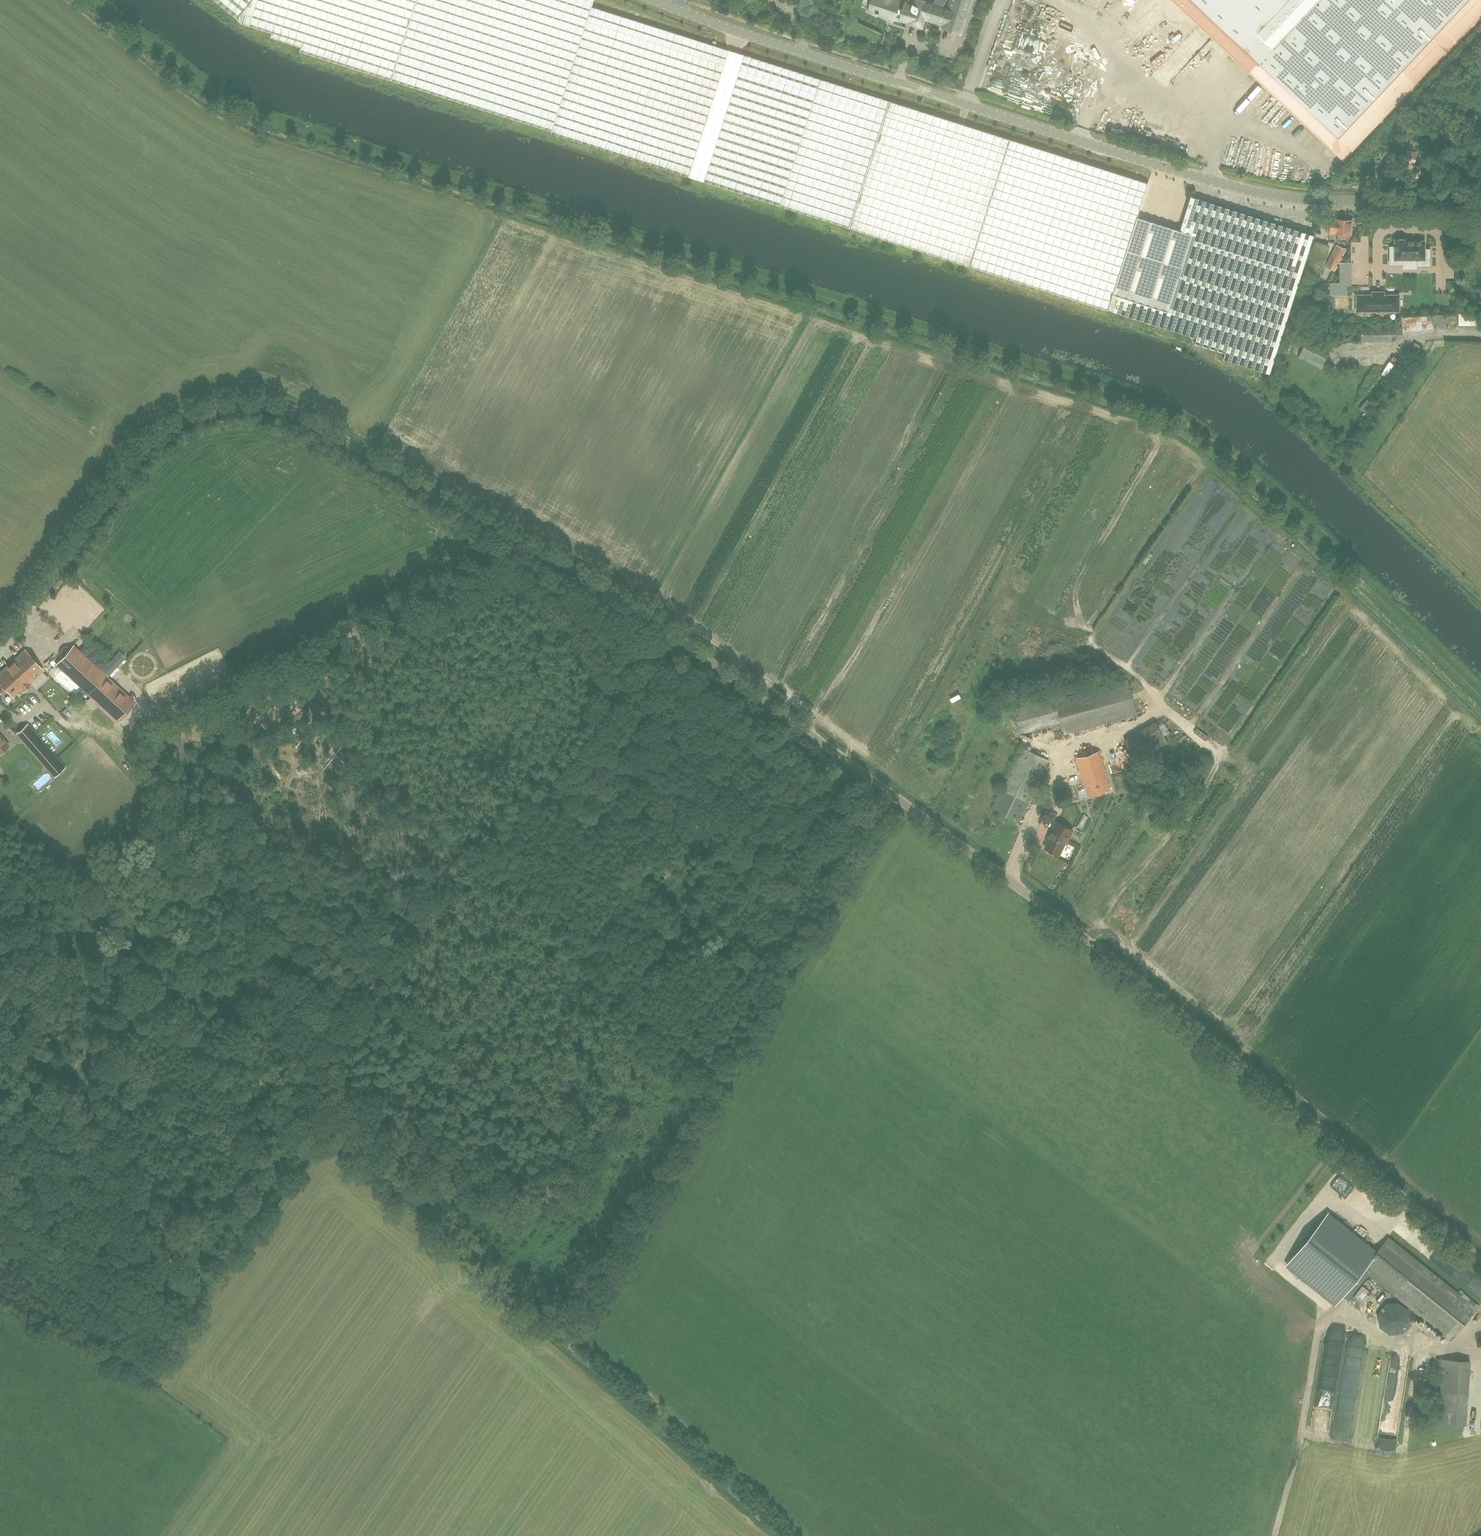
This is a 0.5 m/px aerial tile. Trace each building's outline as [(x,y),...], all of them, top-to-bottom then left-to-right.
[(591,6),(593,0),(215,0),(237,18),(242,23),(272,33),(271,37),(286,42),(292,44),(301,47),(300,51),(364,71),(413,86),(552,131),(551,133),(671,171),(717,46),(591,6)] [(915,5),(912,4),(911,7),(905,3),(903,9),(896,7),(899,0),(872,0),(869,11),(875,14),(875,13),(878,15),(878,14),(884,17),(884,16),(893,18),(895,13),(902,15),(900,21),(922,24),(924,18),(943,24),(942,27),(960,32),(970,0),(951,0),(948,9),(944,7),(933,4),(929,3),(930,0),(916,0),(915,5)] [(1344,160),(1480,14),(1480,0),(1174,0),(1344,160)] [(737,52),(726,49),(717,46),(671,171),(705,181),(845,226),(983,270),(1024,144),(964,125),(957,122),(745,55),(737,52)] [(1145,187),(1146,182),(1024,144),(983,270),(1149,323),(1196,337),(1194,343),(1197,344),(1225,352),(1223,358),(1223,359),(1227,360),(1232,361),(1269,373),(1313,234),(1312,234),(1191,198),(1188,197),(1178,230),(1135,217),(1145,187)] [(1403,160),(1413,163),(1417,152),(1407,149),(1403,160)] [(1338,232),(1337,242),(1347,243),(1347,236),(1350,236),(1352,220),(1331,218),(1330,231),(1338,232)] [(1396,239),(1394,239),(1394,240),(1395,240),(1395,247),(1390,247),(1390,264),(1403,264),(1403,268),(1416,268),(1416,266),(1416,259),(1423,259),(1424,259),(1424,258),(1430,259),(1430,249),(1424,249),(1424,242),(1424,241),(1423,241),(1413,241),(1408,241),(1407,241),(1407,240),(1407,239),(1406,239),(1396,239)] [(1306,274),(1322,278),(1329,244),(1314,240),(1306,274)] [(1324,266),(1334,271),(1346,249),(1335,244),(1324,266)] [(1398,295),(1383,295),(1383,292),(1372,292),(1372,295),(1357,295),(1356,295),(1356,296),(1357,296),(1357,310),(1356,310),(1356,311),(1357,311),(1398,311),(1399,311),(1399,310),(1399,296),(1399,295),(1398,295)] [(1432,315),(1432,314),(1400,317),(1401,323),(1401,326),(1360,327),(1360,342),(1396,341),(1396,339),(1402,338),(1402,332),(1433,329),(1433,325),(1443,325),(1442,314),(1432,315)] [(1459,324),(1480,324),(1480,314),(1459,314),(1459,324)] [(1308,335),(1298,357),(1320,368),(1331,346),(1308,335)] [(1419,353),(1421,345),(1414,343),(1412,351),(1419,353)] [(1367,412),(1373,404),(1367,400),(1361,408),(1367,412)] [(117,721),(122,715),(134,702),(73,647),(57,663),(91,694),(89,696),(117,721)] [(25,651),(0,673),(0,682),(13,697),(42,670),(25,651)] [(1020,734),(1043,727),(1061,723),(1064,735),(1137,714),(1128,680),(1051,701),(1050,698),(1013,708),(1020,734)] [(1158,720),(1126,737),(1136,758),(1169,742),(1158,720)] [(57,757),(33,730),(23,738),(48,765),(57,757)] [(0,736),(0,753),(8,746),(0,736)] [(1048,760),(1043,757),(1024,748),(993,811),(1018,823),(1048,760)] [(1099,751),(1076,758),(1084,786),(1085,785),(1088,796),(1110,790),(1106,777),(1107,777),(1099,751)] [(1048,852),(1055,855),(1057,854),(1059,855),(1065,843),(1066,844),(1073,830),(1056,822),(1049,836),(1051,837),(1045,848),(1047,849),(1048,852)] [(1355,1199),(1351,1196),(1357,1189),(1344,1177),(1334,1189),(1343,1197),(1345,1194),(1354,1201),(1355,1199)] [(1368,1273),(1394,1294),(1450,1340),(1478,1306),(1463,1293),(1461,1296),(1420,1263),(1388,1237),(1376,1252),(1327,1213),(1286,1264),(1335,1303),(1342,1295),(1347,1299),(1368,1273)] [(1438,1423),(1470,1423),(1471,1358),(1439,1358),(1438,1423)]
